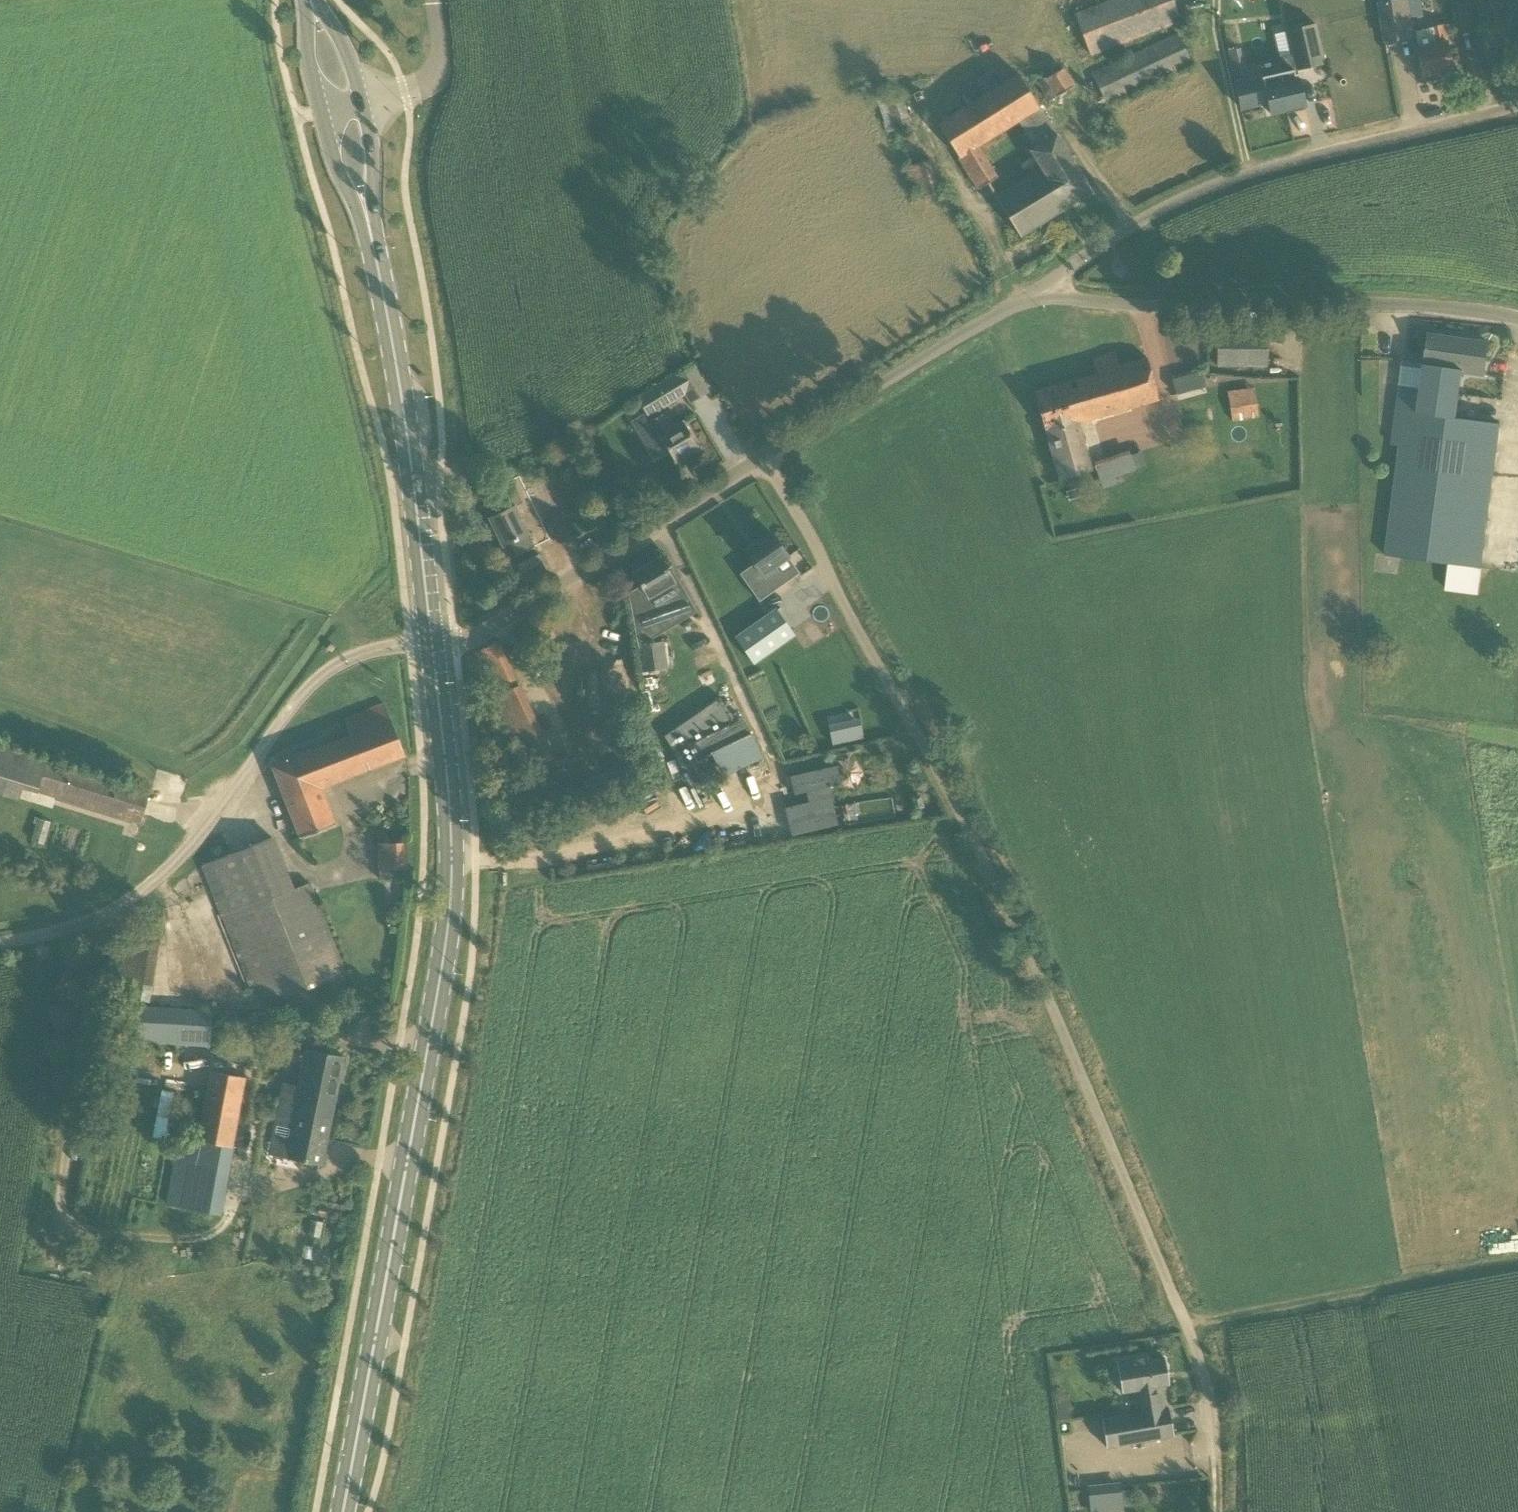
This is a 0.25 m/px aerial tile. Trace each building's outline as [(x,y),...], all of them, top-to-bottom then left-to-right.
[(1175,0),(1111,0),(1075,14),(1090,55),(1182,20),(1175,0)] [(1238,16),(1274,12),(1273,0),(1236,0),(1238,16)] [(1408,0),(1382,0),(1387,39),(1413,36),(1408,0)] [(1287,30),(1294,60),(1284,62),(1288,77),(1289,81),(1298,79),(1296,71),(1327,63),(1318,22),(1287,30)] [(1416,31),(1426,76),(1455,69),(1449,41),(1446,25),(1416,31)] [(1192,63),(1184,45),(1177,31),(1124,56),(1092,72),(1107,104),(1192,63)] [(1046,79),(1056,96),(1075,85),(1064,67),(1046,79)] [(1017,72),(968,103),(937,123),(979,189),(1000,176),(981,146),(1020,122),(1035,147),(1029,151),(1040,167),(994,196),(1020,236),(1092,190),(1017,72)] [(1264,75),(1235,82),(1241,107),(1267,101),(1270,112),(1304,104),(1298,79),(1289,81),(1288,77),(1265,82),(1264,75)] [(1267,366),(1268,331),(1217,331),(1217,365),(1267,366)] [(1363,507),(1363,534),(1380,536),(1381,527),(1389,528),(1385,556),(1449,564),(1445,589),(1478,593),(1487,521),(1500,423),(1456,417),(1462,372),(1484,375),(1489,342),(1429,334),(1421,389),(1409,387),(1392,511),(1363,507)] [(1048,431),(1062,479),(1091,471),(1077,423),(1158,399),(1147,357),(1119,366),(1115,352),(1093,359),(1097,373),(1035,392),(1040,411),(1047,432),(1048,431)] [(663,412),(660,407),(685,392),(691,403),(709,392),(693,364),(637,397),(651,420),(648,422),(664,450),(667,448),(675,462),(699,448),(683,421),(673,426),(665,412),(663,412)] [(1171,378),(1176,395),(1205,387),(1201,370),(1171,378)] [(1253,385),(1228,391),(1234,422),(1260,416),(1253,385)] [(1099,485),(1147,469),(1140,448),(1092,464),(1099,485)] [(613,486),(605,472),(596,477),(604,491),(613,486)] [(550,485),(521,493),(531,527),(560,518),(550,485)] [(503,546),(529,533),(515,505),(489,517),(503,546)] [(745,551),(754,563),(740,573),(759,601),(774,590),(771,586),(783,577),(776,566),(789,557),(771,532),(745,551)] [(678,611),(692,603),(671,567),(667,569),(659,556),(633,572),(641,586),(629,593),(635,627),(674,604),(678,611)] [(776,606),(735,636),(755,664),(796,634),(776,606)] [(493,687),(516,676),(498,638),(475,648),(493,687)] [(667,667),(663,643),(639,647),(643,671),(667,667)] [(527,672),(536,668),(526,646),(517,651),(527,672)] [(491,694),(529,769),(554,756),(516,681),(491,694)] [(663,736),(676,755),(692,744),(705,735),(732,716),(718,697),(663,736)] [(272,766),(297,831),(300,838),(335,824),(320,787),(404,755),(384,703),(344,718),(351,736),(272,766)] [(825,717),(832,744),(863,736),(856,709),(825,717)] [(705,735),(692,744),(698,758),(711,752),(720,771),(722,777),(742,767),(763,758),(742,716),(705,735)] [(31,754),(21,785),(141,823),(151,792),(31,754)] [(272,837),(227,855),(202,865),(252,992),(291,994),(315,985),(324,1007),(354,996),(310,882),(293,889),(272,837)] [(407,868),(407,842),(389,843),(389,839),(383,839),(383,843),(379,843),(380,879),(396,879),(396,878),(400,878),(400,868),(407,868)] [(154,983),(156,935),(126,934),(124,995),(138,995),(139,982),(154,983)] [(133,1040),(209,1043),(210,1007),(134,1004),(133,1040)] [(300,1103),(298,1112),(331,1119),(344,1056),(310,1050),(299,1103),(300,1103)] [(199,1140),(203,1141),(232,1146),(245,1077),(212,1071),(199,1140)] [(161,1088),(151,1136),(163,1138),(173,1091),(161,1088)] [(300,1103),(299,1103),(280,1099),(275,1124),(294,1128),(288,1158),(322,1165),(329,1131),(331,1119),(298,1112),(300,1103)] [(228,1166),(232,1146),(203,1141),(199,1160),(228,1166)] [(1165,1408),(1161,1385),(1169,1384),(1164,1357),(1148,1360),(1147,1356),(1117,1361),(1122,1392),(1140,1389),(1144,1412),(1102,1419),(1107,1447),(1126,1443),(1173,1436),(1169,1409),(1169,1408),(1165,1408)] [(1069,1408),(1057,1409),(1059,1419),(1071,1418),(1069,1408)]
